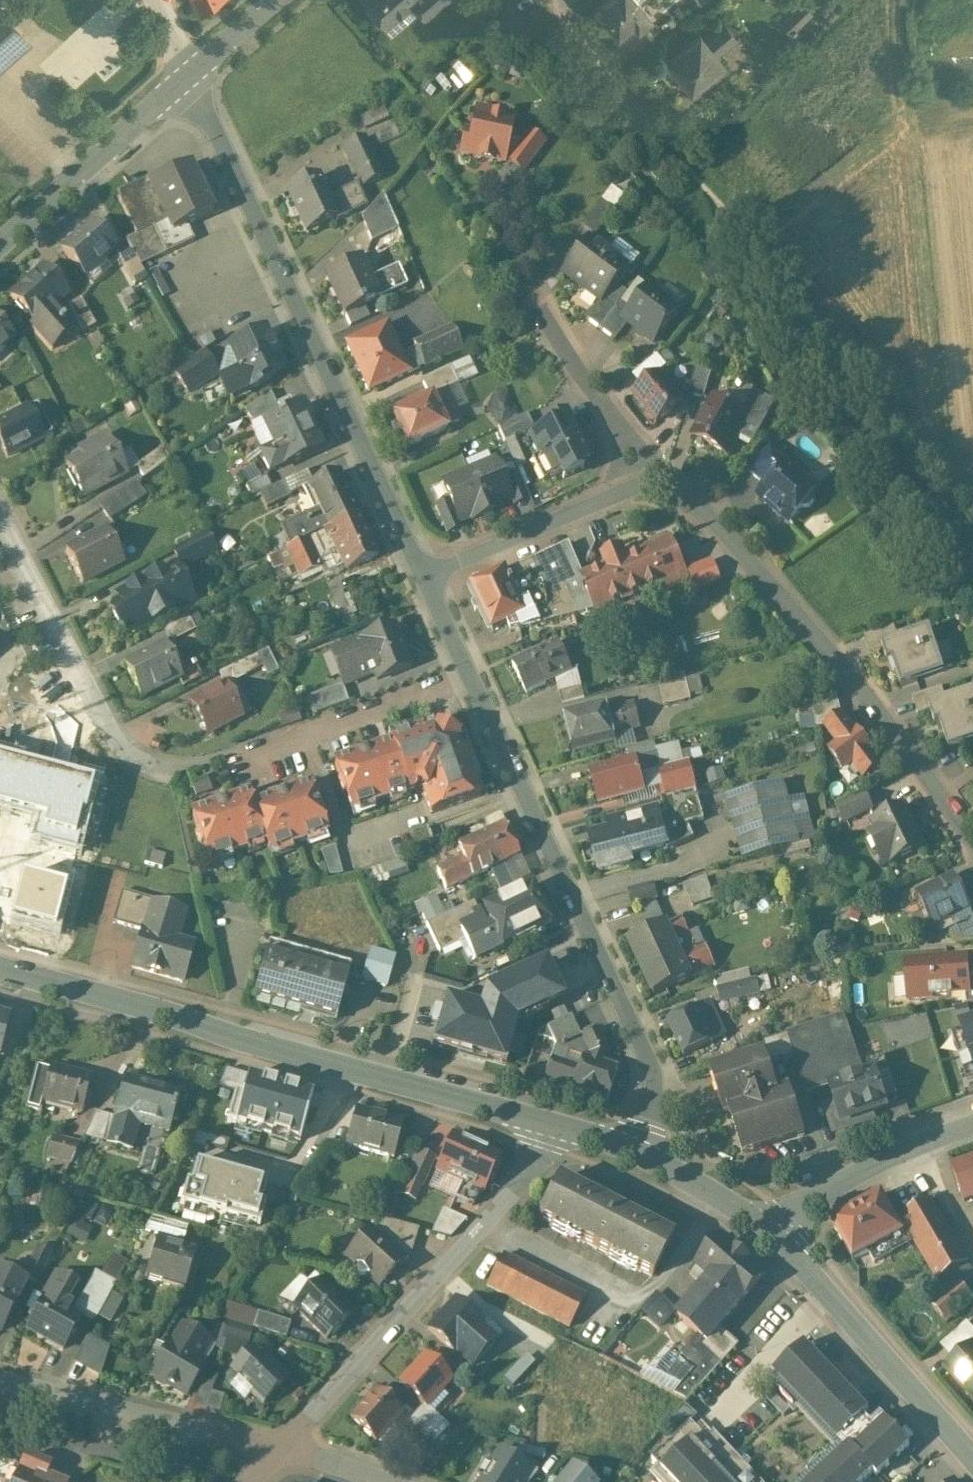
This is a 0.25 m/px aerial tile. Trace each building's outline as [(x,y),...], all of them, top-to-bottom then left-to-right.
[(370,4),(369,6),(368,11),(377,21),(382,22),(384,20),(386,22),(411,0),(424,16),(438,4),(435,0),(366,0),(370,4)] [(637,0),(600,0),(595,4),(594,5),(594,9),(602,19),(606,20),(617,33),(632,20),(637,26),(650,16),(637,0)] [(804,4),(791,16),(798,24),(811,12),(804,4)] [(0,7),(0,64),(28,38),(0,7)] [(722,23),(704,38),(716,53),(734,37),(722,23)] [(699,33),(667,58),(669,60),(658,70),(668,82),(678,74),(690,89),(723,62),(716,53),(704,38),(699,33)] [(459,91),(472,79),(459,65),(446,78),(459,91)] [(364,115),(379,145),(400,135),(385,105),(364,115)] [(489,122),(475,119),(471,135),(465,134),(461,154),(479,158),(479,161),(492,164),(492,161),(503,163),(504,158),(507,139),(511,122),(490,117),(489,122)] [(529,134),(523,143),(507,139),(504,158),(510,159),(508,163),(521,173),(543,144),(529,134)] [(382,178),(364,139),(344,148),(361,187),(382,178)] [(189,164),(149,184),(171,230),(186,223),(211,211),(189,164)] [(318,176),(286,191),(305,232),(337,217),(318,176)] [(149,184),(118,199),(135,235),(153,227),(158,236),(171,230),(149,184)] [(397,229),(383,194),(362,218),(372,240),(397,229)] [(600,202),(581,228),(594,238),(614,213),(600,202)] [(95,222),(62,252),(83,276),(116,246),(95,222)] [(171,230),(158,236),(166,253),(194,240),(186,223),(171,230)] [(607,254),(587,240),(561,275),(562,276),(564,273),(584,288),(582,291),(598,303),(599,303),(602,298),(612,285),(615,288),(629,270),(607,254)] [(638,257),(617,241),(607,254),(629,270),(638,257)] [(132,252),(121,259),(135,283),(146,277),(132,252)] [(358,262),(325,277),(344,317),(362,309),(361,307),(375,300),(368,284),(358,262)] [(45,268),(12,298),(32,321),(34,323),(48,310),(63,296),(53,285),(57,281),(45,268)] [(397,271),(368,284),(375,300),(376,302),(405,289),(397,271)] [(678,310),(646,286),(630,309),(621,320),(627,324),(653,343),(678,310)] [(80,298),(67,305),(81,333),(95,325),(80,298)] [(602,298),(599,303),(598,303),(585,320),(599,330),(615,308),(602,298)] [(615,308),(599,330),(614,341),(627,324),(621,320),(630,309),(620,302),(615,308)] [(34,323),(32,321),(30,323),(52,347),(68,332),(60,323),(63,321),(60,317),(57,320),(48,310),(34,323)] [(15,340),(0,324),(0,354),(15,340)] [(476,355),(463,326),(452,331),(465,360),(476,355)] [(386,327),(346,346),(368,394),(408,375),(399,355),(386,327)] [(265,331),(230,347),(240,369),(249,388),(249,389),(270,380),(267,374),(282,367),(265,331)] [(452,331),(399,355),(408,375),(413,385),(421,381),(421,380),(450,366),(450,367),(465,360),(452,331)] [(215,342),(208,332),(196,340),(203,351),(215,342)] [(203,351),(173,371),(188,392),(218,372),(203,351)] [(450,367),(421,381),(429,398),(431,397),(432,398),(444,392),(443,391),(458,384),(450,367)] [(239,372),(219,381),(227,399),(249,388),(240,369),(238,370),(239,372)] [(712,374),(696,369),(688,397),(705,402),(712,374)] [(681,402),(658,374),(634,395),(657,422),(681,402)] [(0,395),(0,421),(21,410),(11,389),(0,395)] [(271,392),(244,410),(252,423),(279,411),(271,392)] [(429,398),(392,415),(396,425),(389,428),(396,442),(402,438),(407,448),(446,430),(446,427),(458,422),(445,392),(444,392),(432,398),(431,397),(429,398)] [(773,406),(751,395),(740,414),(747,418),(737,437),(751,445),(773,406)] [(740,414),(714,400),(692,438),(726,457),(737,437),(747,418),(740,414)] [(27,408),(27,407),(22,410),(21,410),(0,421),(0,442),(7,456),(43,438),(42,437),(52,432),(37,403),(27,408)] [(301,405),(264,422),(265,425),(276,447),(271,449),(279,467),(320,449),(309,425),(310,423),(301,405)] [(565,414),(544,425),(547,430),(530,438),(540,458),(544,457),(554,476),(550,478),(551,480),(560,475),(563,480),(583,470),(580,465),(589,460),(580,443),(578,444),(567,421),(568,420),(565,414)] [(527,415),(498,429),(504,444),(534,429),(527,415)] [(265,425),(256,429),(266,451),(271,449),(276,447),(265,425)] [(106,436),(77,451),(81,458),(67,464),(83,495),(126,474),(106,436)] [(790,460),(769,442),(746,469),(767,486),(786,462),(787,463),(790,460)] [(162,448),(134,466),(142,477),(168,460),(162,448)] [(266,451),(262,453),(271,471),(279,467),(271,449),(266,451)] [(544,457),(540,458),(533,462),(543,482),(550,478),(554,476),(544,457)] [(494,462),(468,473),(486,516),(498,511),(497,507),(511,501),(502,481),(494,462)] [(787,463),(786,462),(767,486),(758,496),(789,522),(801,507),(803,508),(810,507),(814,502),(813,495),(812,494),(814,492),(803,483),(806,479),(787,463)] [(267,473),(246,482),(251,493),(272,484),(267,473)] [(356,514),(337,473),(308,487),(319,509),(327,528),(356,514)] [(468,473),(442,484),(450,503),(458,523),(473,517),(474,521),(486,516),(468,473)] [(517,475),(502,481),(511,501),(513,506),(528,500),(517,475)] [(284,479),(261,491),(268,505),(292,495),(284,479)] [(136,482),(126,488),(135,502),(145,495),(136,482)] [(126,488),(101,505),(110,518),(135,502),(126,488)] [(450,503),(435,509),(446,534),(461,528),(458,523),(450,503)] [(319,509),(282,527),(291,545),(306,538),(327,528),(319,509)] [(356,514),(327,528),(337,549),(347,570),(376,557),(356,514)] [(327,528),(306,538),(315,559),(337,549),(327,528)] [(108,531),(66,551),(81,582),(123,561),(108,531)] [(206,532),(171,550),(178,564),(213,546),(206,532)] [(315,559),(306,538),(291,545),(286,547),(301,577),(320,568),(315,559)] [(583,577),(581,578),(595,609),(659,583),(663,593),(688,582),(669,538),(646,548),(647,551),(626,560),(622,550),(603,558),(607,567),(583,577)] [(569,544),(505,572),(525,616),(516,621),(519,630),(595,609),(581,578),(583,577),(569,544)] [(174,565),(116,595),(120,601),(114,605),(111,611),(119,625),(125,628),(131,624),(134,630),(192,600),(174,565)] [(505,572),(473,587),(493,631),(516,621),(525,616),(505,572)] [(188,615),(164,628),(171,642),(195,630),(188,615)] [(395,627),(337,649),(344,669),(342,670),(347,683),(375,672),(377,679),(410,666),(395,627)] [(894,627),(865,637),(871,652),(885,647),(884,644),(898,639),(894,627)] [(898,639),(884,644),(885,647),(890,660),(895,659),(904,686),(916,682),(915,677),(943,667),(929,629),(898,639)] [(558,643),(511,666),(526,695),(572,672),(558,643)] [(166,645),(143,656),(141,654),(123,663),(139,696),(182,675),(166,645)] [(257,654),(231,667),(237,679),(263,666),(257,654)] [(684,699),(678,676),(647,684),(649,695),(664,692),(666,703),(684,699)] [(341,683),(309,695),(316,712),(348,700),(341,683)] [(224,686),(191,702),(206,733),(239,717),(224,686)] [(581,686),(558,692),(561,703),(584,697),(581,686)] [(942,688),(913,698),(920,715),(932,711),(930,707),(946,701),(942,688)] [(930,707),(932,711),(937,725),(941,724),(950,749),(965,744),(963,738),(972,734),(972,692),(946,701),(930,707)] [(836,694),(813,701),(816,728),(826,727),(842,716),(836,694)] [(634,704),(606,711),(612,736),(646,727),(643,716),(637,717),(634,704)] [(605,707),(566,716),(575,753),(614,744),(612,736),(606,711),(605,707)] [(854,733),(842,716),(826,727),(839,744),(829,752),(843,771),(853,763),(863,777),(879,765),(868,752),(871,750),(857,731),(854,733)] [(420,728),(404,734),(405,737),(389,743),(390,745),(407,790),(406,790),(407,792),(415,789),(416,786),(421,787),(425,789),(423,793),(430,814),(479,797),(474,782),(471,783),(466,769),(473,766),(467,750),(460,753),(456,741),(458,736),(436,726),(434,731),(422,735),(420,728)] [(377,747),(366,751),(366,753),(359,756),(358,754),(347,758),(347,760),(334,765),(339,780),(337,781),(342,796),(345,795),(350,810),(362,806),(362,808),(396,796),(396,794),(406,790),(407,790),(390,745),(377,749),(377,747)] [(656,753),(589,771),(594,787),(661,770),(661,768),(656,753)] [(0,760),(0,920),(55,934),(94,784),(0,760)] [(688,761),(661,768),(661,770),(594,787),(598,804),(644,791),(644,790),(663,785),(692,778),(688,761)] [(692,778),(663,785),(666,797),(695,789),(692,778)] [(783,782),(725,798),(743,860),(815,840),(810,821),(795,825),(783,782)] [(284,795),(276,798),(276,796),(264,800),(265,802),(253,807),(264,841),(268,852),(279,848),(280,850),(314,838),(313,836),(325,832),(320,817),(322,816),(317,801),(314,802),(309,787),(295,791),(294,790),(283,794),(284,795)] [(695,789),(666,797),(661,798),(664,813),(657,816),(667,836),(661,838),(667,851),(694,838),(688,824),(704,820),(695,789)] [(865,794),(836,808),(843,823),(872,809),(865,794)] [(235,798),(223,802),(224,804),(216,807),(216,805),(204,809),(205,811),(191,816),(197,831),(194,832),(200,847),(202,846),(208,861),(219,857),(220,859),(254,846),(254,844),(264,841),(253,807),(253,806),(249,795),(235,800),(235,798)] [(904,807),(872,822),(892,864),(924,848),(904,807)] [(631,818),(607,826),(610,838),(586,845),(597,877),(634,865),(632,860),(667,851),(661,838),(667,836),(657,816),(633,823),(631,818)] [(485,835),(483,830),(474,835),(476,839),(458,849),(459,851),(472,879),(504,864),(489,833),(485,835)] [(335,845),(322,849),(331,875),(344,871),(335,845)] [(459,851),(451,855),(454,861),(437,869),(447,891),(472,879),(459,851)] [(165,858),(148,852),(143,865),(160,871),(165,858)] [(694,905),(717,896),(708,874),(685,882),(694,905)] [(954,878),(916,897),(932,929),(951,919),(970,910),(954,878)] [(654,884),(629,891),(633,907),(658,900),(654,884)] [(530,888),(485,910),(489,917),(502,947),(503,948),(549,926),(530,888)] [(183,912),(121,892),(112,921),(144,932),(174,941),(183,912)] [(432,893),(412,903),(418,915),(429,909),(438,904),(432,893)] [(474,902),(453,912),(461,930),(482,920),(474,902)] [(970,910),(951,919),(957,931),(951,934),(958,947),(972,946),(972,917),(970,910)] [(453,912),(426,924),(436,945),(462,933),(461,930),(453,912)] [(482,920),(461,930),(462,933),(475,960),(502,947),(489,917),(482,920)] [(684,919),(666,927),(674,943),(691,935),(684,919)] [(666,927),(629,943),(653,996),(690,979),(674,943),(666,927)] [(174,941),(144,932),(133,965),(180,980),(191,947),(174,941)] [(697,948),(691,935),(674,943),(690,979),(715,968),(710,957),(714,956),(708,943),(697,948)] [(364,969),(269,943),(254,996),(335,1018),(347,977),(361,981),(364,969)] [(394,958),(369,951),(364,969),(361,981),(386,988),(394,958)] [(906,961),(909,1003),(972,998),(972,990),(971,957),(906,961)] [(480,1013),(447,1004),(435,1045),(503,1064),(514,1022),(562,1000),(545,965),(485,993),(480,1013)] [(758,979),(719,990),(722,1004),(762,994),(758,979)] [(711,1005),(679,1019),(677,1014),(667,1018),(684,1057),(715,1043),(714,1041),(734,1032),(725,1014),(717,1018),(711,1005)] [(598,1030),(582,1037),(571,1016),(547,1028),(555,1046),(543,1080),(606,1102),(617,1070),(604,1066),(609,1052),(598,1030)] [(961,1026),(965,1040),(962,1040),(972,1072),(972,1022),(961,1026)] [(848,1029),(789,1039),(795,1057),(805,1089),(804,1090),(806,1096),(830,1088),(829,1086),(863,1076),(848,1029)] [(787,1033),(762,1042),(770,1062),(780,1059),(781,1062),(795,1057),(789,1039),(787,1033)] [(762,1055),(712,1071),(726,1113),(731,1111),(744,1151),(761,1145),(762,1148),(799,1135),(794,1119),(797,1118),(788,1090),(777,1093),(775,1087),(773,1083),(771,1084),(762,1055)] [(49,1070),(35,1066),(24,1108),(39,1112),(42,1101),(40,1101),(49,1070)] [(90,1078),(50,1067),(49,1070),(40,1101),(42,1101),(81,1111),(90,1078)] [(863,1076),(829,1086),(830,1088),(835,1103),(826,1106),(834,1130),(861,1120),(859,1115),(885,1107),(874,1072),(863,1076)] [(309,1090),(247,1075),(237,1114),(241,1115),(238,1129),(255,1133),(255,1130),(296,1140),(309,1090)] [(179,1094),(125,1079),(115,1115),(117,1116),(109,1143),(116,1145),(117,1142),(127,1145),(126,1148),(131,1149),(139,1118),(170,1127),(179,1094)] [(404,1124),(357,1110),(346,1143),(347,1144),(394,1158),(404,1124)] [(111,1115),(97,1111),(85,1135),(103,1140),(111,1115)] [(81,1143),(53,1136),(47,1156),(54,1158),(71,1163),(81,1143)] [(495,1158),(451,1137),(435,1172),(479,1193),(495,1158)] [(393,1214),(409,1220),(436,1154),(420,1147),(393,1214)] [(270,1171),(208,1152),(194,1197),(256,1215),(270,1171)] [(71,1163),(54,1158),(51,1170),(65,1175),(71,1163)] [(952,1169),(964,1202),(972,1199),(972,1162),(952,1169)] [(672,1240),(557,1178),(537,1216),(652,1276),(672,1240)] [(881,1195),(832,1222),(853,1260),(869,1252),(874,1261),(892,1253),(887,1243),(908,1231),(901,1219),(896,1222),(881,1195)] [(901,1219),(908,1231),(937,1281),(967,1263),(930,1200),(900,1218),(901,1219)] [(73,1218),(65,1235),(82,1243),(90,1227),(73,1218)] [(152,1218),(150,1232),(186,1238),(188,1224),(152,1218)] [(419,1229),(384,1220),(373,1232),(403,1260),(398,1265),(399,1267),(411,1254),(419,1229)] [(373,1232),(370,1230),(353,1248),(358,1253),(358,1258),(358,1263),(355,1266),(356,1267),(357,1276),(367,1276),(379,1287),(398,1265),(403,1260),(373,1232)] [(766,1274),(721,1237),(697,1265),(712,1278),(678,1316),(706,1341),(719,1326),(719,1327),(766,1274)] [(183,1244),(172,1240),(171,1245),(157,1241),(146,1281),(147,1281),(161,1285),(162,1279),(184,1285),(184,1286),(185,1286),(195,1252),(182,1248),(183,1244)] [(38,1248),(24,1276),(37,1283),(51,1255),(38,1248)] [(585,1299),(502,1256),(486,1286),(570,1329),(585,1299)] [(94,1273),(84,1291),(91,1295),(80,1315),(95,1323),(116,1284),(94,1273)] [(24,1284),(7,1275),(2,1285),(0,1284),(0,1331),(24,1284)] [(341,1302),(320,1281),(293,1307),(326,1340),(351,1314),(340,1303),(341,1302)] [(80,1320),(42,1300),(28,1327),(47,1337),(45,1341),(64,1351),(80,1320)] [(480,1325),(455,1303),(430,1331),(469,1365),(487,1343),(474,1331),(480,1325)] [(258,1313),(253,1328),(286,1338),(290,1323),(258,1313)] [(251,1330),(228,1323),(223,1337),(246,1344),(251,1330)] [(209,1341),(183,1326),(171,1344),(170,1343),(151,1374),(154,1376),(154,1380),(163,1385),(166,1383),(186,1395),(204,1364),(198,1360),(209,1341)] [(719,1326),(706,1341),(704,1343),(697,1351),(717,1369),(739,1345),(719,1327),(719,1326)] [(100,1344),(87,1337),(75,1358),(88,1365),(100,1344)] [(688,1403),(717,1369),(697,1351),(704,1343),(699,1339),(680,1362),(667,1350),(642,1377),(688,1403)] [(812,1342),(807,1347),(816,1356),(821,1352),(812,1342)] [(944,1367),(972,1399),(972,1345),(971,1343),(944,1367)] [(838,1443),(846,1435),(864,1418),(870,1413),(861,1403),(846,1388),(845,1386),(827,1368),(816,1356),(807,1347),(805,1345),(773,1374),(782,1384),(838,1443)] [(276,1370),(262,1356),(258,1359),(250,1352),(232,1370),(240,1377),(232,1387),(245,1400),(250,1394),(262,1405),(286,1380),(284,1378),(286,1376),(278,1368),(276,1370)] [(449,1380),(424,1358),(400,1385),(423,1405),(424,1404),(426,1406),(449,1380)] [(832,1363),(827,1368),(845,1386),(850,1382),(832,1363)] [(219,1411),(226,1394),(213,1389),(215,1383),(204,1379),(195,1403),(219,1411)] [(850,1446),(854,1450),(858,1447),(846,1435),(838,1443),(782,1384),(777,1389),(834,1450),(801,1481),(811,1481),(850,1446)] [(851,1384),(846,1388),(861,1403),(866,1399),(851,1384)] [(769,1390),(763,1396),(784,1418),(790,1412),(769,1390)] [(401,1416),(375,1392),(349,1420),(375,1444),(401,1416)] [(426,1406),(424,1404),(423,1405),(414,1416),(428,1429),(445,1432),(449,1427),(426,1406)] [(668,1424),(679,1435),(691,1424),(698,1417),(685,1406),(668,1424)] [(428,1429),(414,1416),(407,1424),(432,1446),(445,1432),(428,1429)] [(864,1418),(846,1435),(858,1447),(885,1421),(881,1416),(871,1425),(864,1418)] [(873,1473),(877,1478),(890,1465),(886,1461),(894,1454),(898,1458),(910,1447),(885,1421),(858,1447),(854,1450),(850,1446),(811,1481),(864,1481),(873,1473)] [(714,1433),(712,1434),(706,1440),(696,1429),(691,1424),(679,1435),(652,1460),(658,1466),(650,1474),(657,1481),(760,1481),(714,1433)] [(696,1429),(706,1440),(712,1434),(702,1424),(696,1429)] [(906,1427),(901,1432),(908,1440),(913,1435),(906,1427)] [(499,1454),(482,1481),(522,1481),(528,1472),(499,1454)] [(894,1454),(886,1461),(890,1465),(898,1458),(894,1454)] [(45,1478),(49,1468),(26,1458),(21,1468),(15,1481),(54,1481),(45,1478)] [(0,1459),(0,1481),(15,1481),(21,1468),(0,1459)] [(567,1466),(554,1481),(587,1481),(567,1466)]
